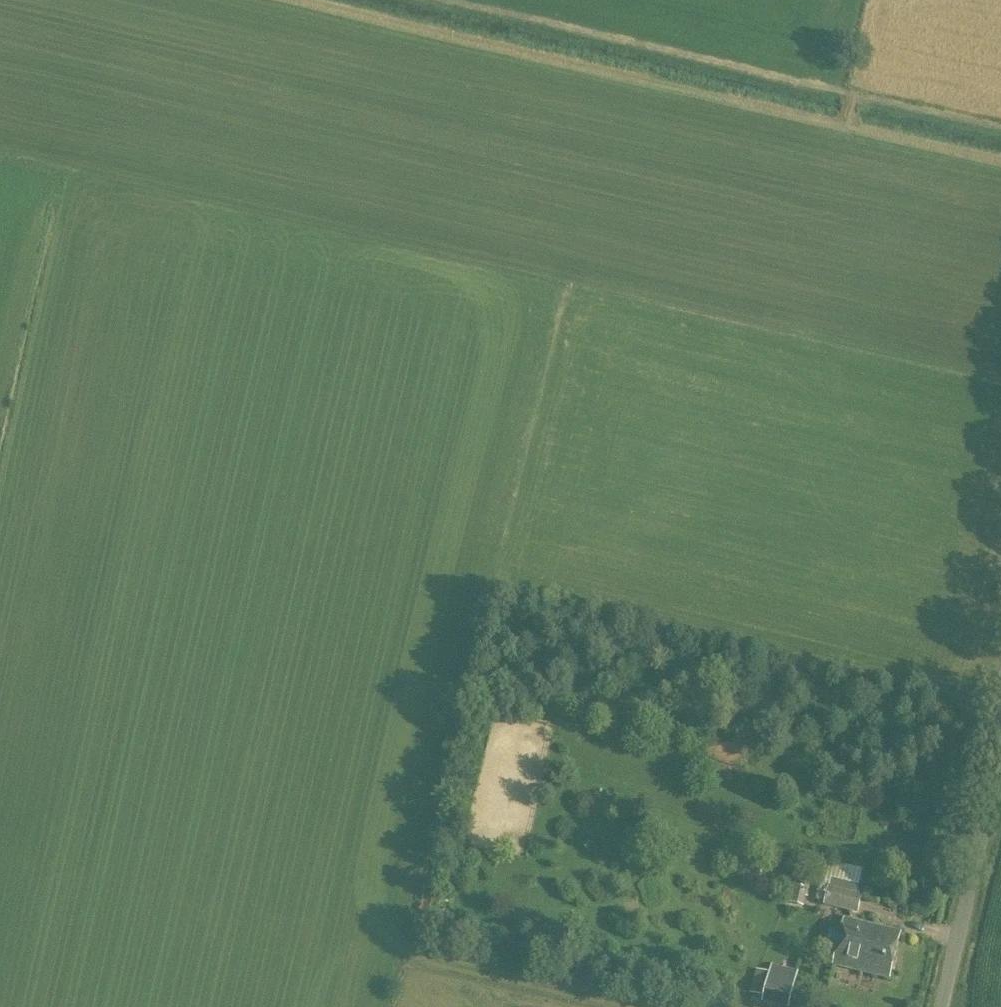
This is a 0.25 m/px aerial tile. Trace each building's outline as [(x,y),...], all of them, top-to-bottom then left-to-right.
[(823,906),(858,914),(862,896),(856,895),(859,884),(831,877),(828,889),(818,887),(815,900),(824,902),(823,906)] [(889,978),(899,935),(845,922),(835,965),(889,978)] [(771,967),(770,973),(757,970),(751,994),(764,997),(763,999),(788,1005),(796,973),(771,967)]
